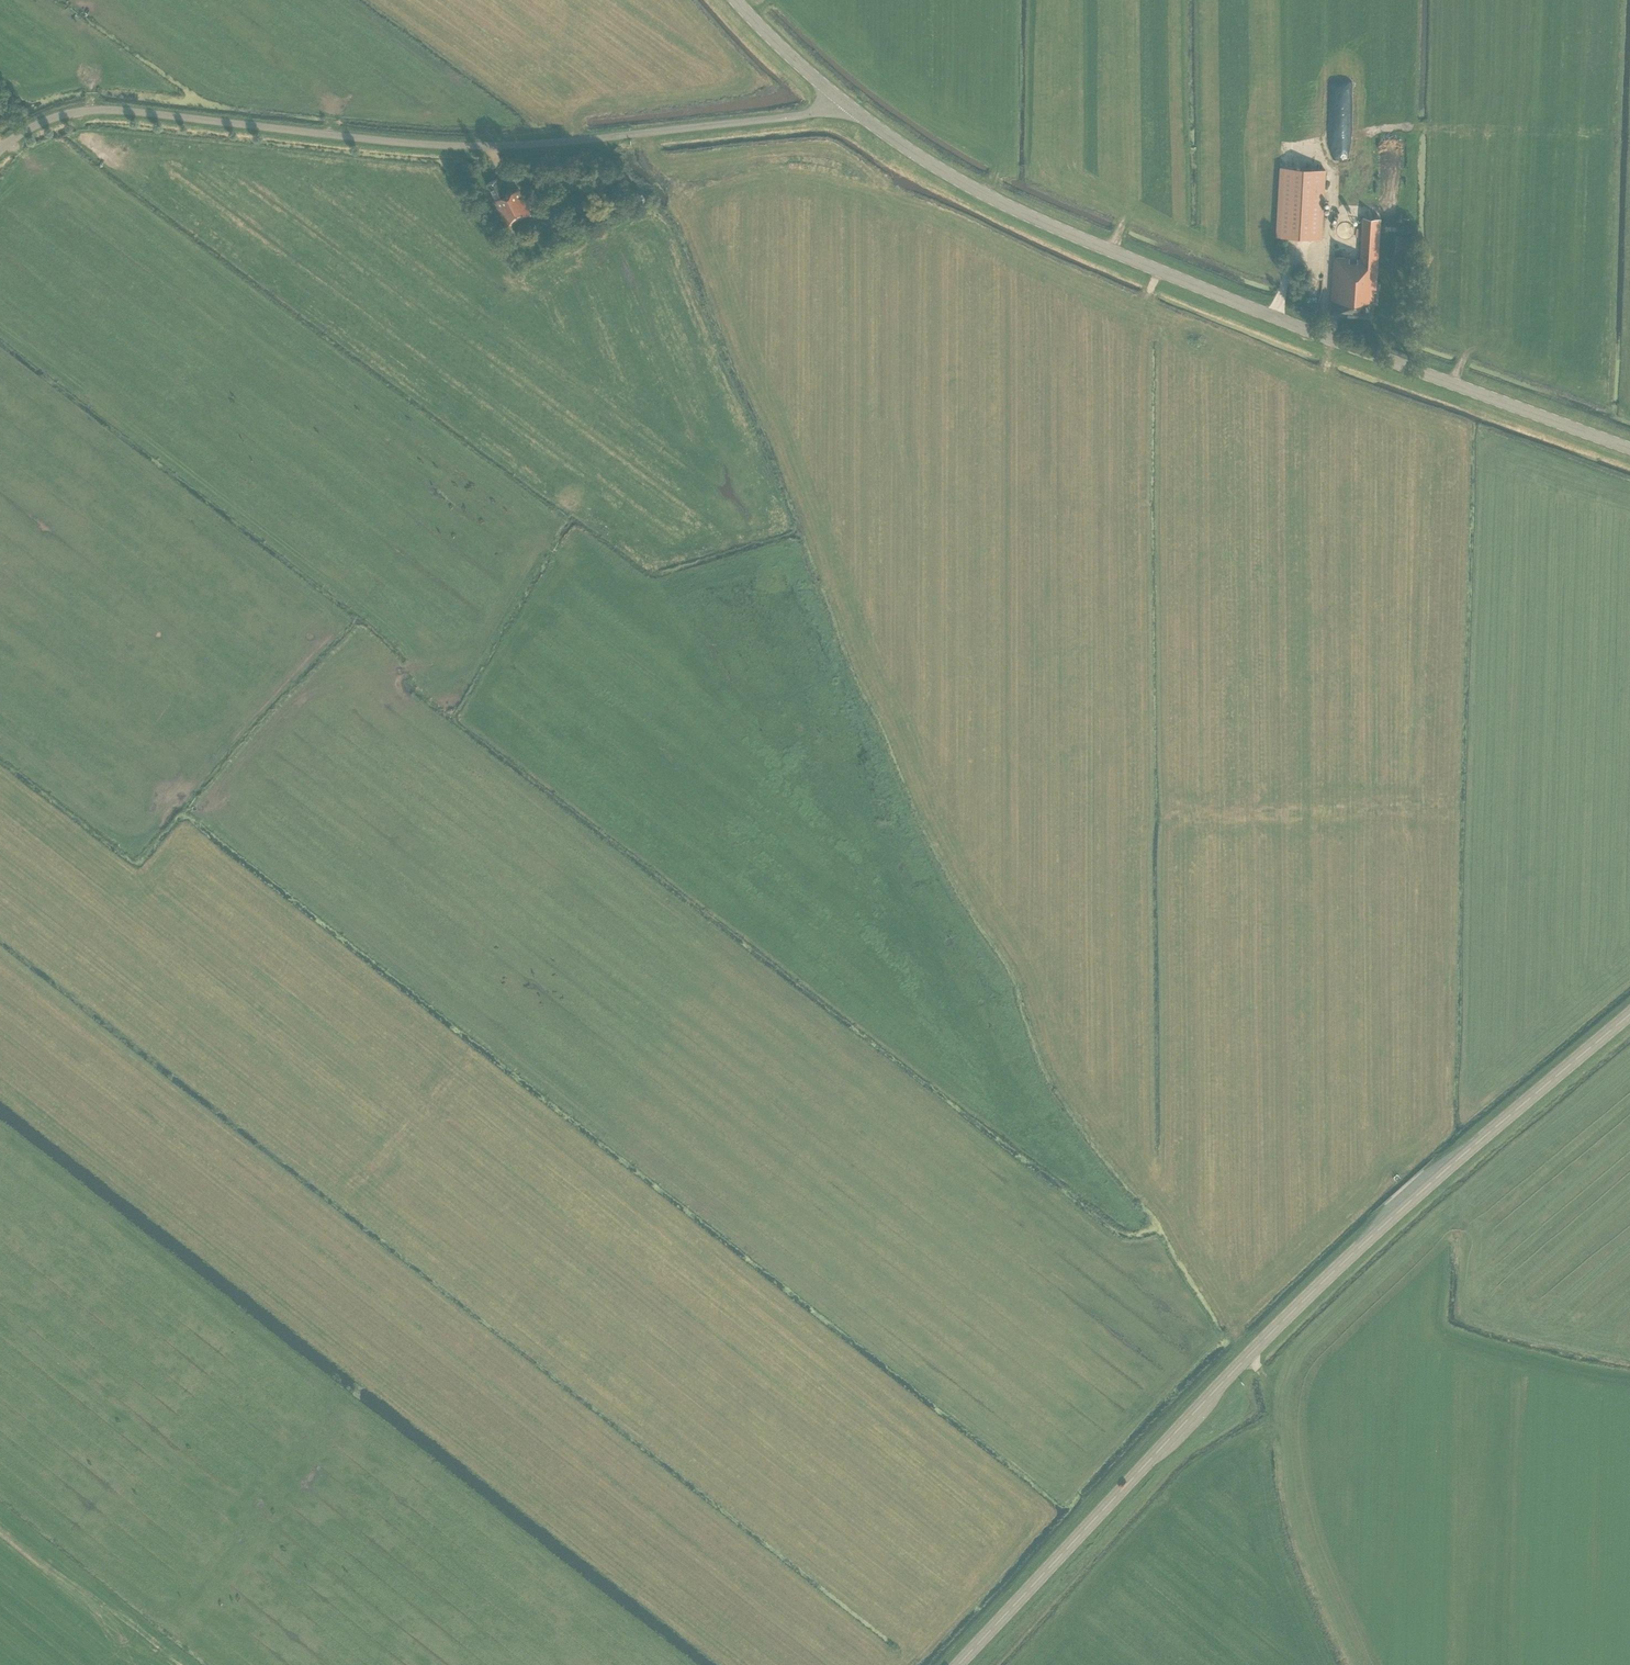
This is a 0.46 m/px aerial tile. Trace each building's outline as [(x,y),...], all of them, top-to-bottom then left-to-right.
[(1276,236),(1321,239),(1325,170),(1280,167),(1276,236)] [(531,215),(518,188),(511,192),(507,184),(502,187),(497,178),(487,183),(495,199),(494,200),(507,227),(531,215)] [(642,193),(634,198),(637,204),(646,199),(642,193)] [(1372,317),(1374,292),(1375,292),(1380,218),(1363,217),(1360,259),(1345,258),(1346,249),(1334,248),(1330,313),(1342,314),(1363,316),(1372,317)] [(1336,239),(1353,237),(1351,224),(1335,227),(1336,239)]
